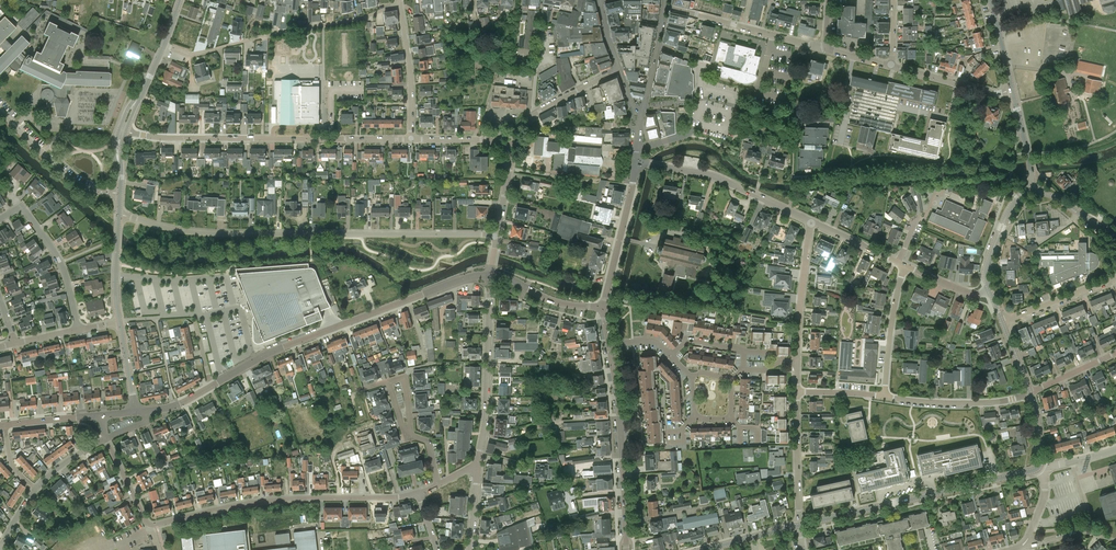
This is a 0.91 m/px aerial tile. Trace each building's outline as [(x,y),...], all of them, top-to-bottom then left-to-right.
[(287,4),(293,4),(293,9),(298,9),(299,1),(299,0),(287,0),(287,4)] [(378,0),(374,0),(366,1),(366,3),(362,3),(363,8),(367,8),(379,5),(378,0)] [(423,5),(426,4),(427,13),(434,12),(435,12),(434,0),(423,0),(423,5)] [(442,0),(434,0),(435,12),(436,14),(437,14),(442,13),(443,13),(442,4),(442,0)] [(462,1),(462,0),(449,0),(450,4),(451,10),(457,10),(457,6),(462,5),(462,1)] [(489,5),(489,1),(489,0),(477,0),(477,6),(485,7),(484,13),(488,13),(488,7),(489,5)] [(499,10),(498,15),(500,15),(500,10),(503,10),(504,6),(506,6),(506,9),(511,9),(511,5),(512,6),(513,0),(502,0),(501,5),(499,5),(499,6),(499,10)] [(528,11),(528,15),(527,21),(526,28),(526,30),(524,48),(531,49),(536,11),(539,12),(540,4),(540,3),(541,0),(529,0),(528,11)] [(561,0),(543,0),(543,3),(542,9),(540,20),(545,22),(545,21),(549,22),(552,11),(551,11),(552,5),(554,6),(554,4),(560,6),(561,0)] [(560,6),(559,9),(560,9),(559,11),(557,23),(577,27),(579,15),(580,15),(581,11),(576,10),(572,10),(574,0),(561,0),(560,6)] [(584,12),(585,12),(585,11),(586,0),(578,0),(576,10),(581,11),(584,12)] [(585,11),(597,11),(594,2),(587,0),(586,0),(585,11)] [(607,14),(617,12),(624,10),(623,4),(622,0),(605,4),(607,14)] [(638,20),(641,20),(641,4),(648,4),(652,4),(652,0),(623,0),(623,4),(624,10),(625,10),(624,13),(625,13),(625,20),(624,20),(637,20),(638,20)] [(672,4),(689,9),(689,8),(692,9),(693,8),(694,2),(694,1),(689,0),(673,0),(672,4)] [(759,21),(760,20),(759,20),(763,5),(765,6),(767,0),(753,0),(749,17),(750,18),(759,21)] [(838,13),(840,13),(840,16),(841,16),(840,20),(837,19),(836,34),(850,35),(850,37),(864,38),(865,33),(870,33),(871,22),(872,1),(865,0),(863,23),(854,23),(855,7),(840,6),(840,9),(838,8),(838,13)] [(971,6),(969,0),(966,0),(961,1),(963,8),(971,6)] [(1070,7),(1074,10),(1079,9),(1078,4),(1093,0),(1057,0),(1057,2),(1059,2),(1060,5),(1058,6),(1060,10),(1070,7)] [(1101,5),(1102,5),(1103,11),(1109,13),(1114,12),(1115,8),(1115,4),(1115,1),(1115,0),(1100,0),(1101,5)] [(353,1),(347,1),(342,2),(343,14),(354,11),(353,1)] [(724,3),(723,11),(732,13),(732,10),(733,5),(724,3)] [(648,12),(659,13),(659,12),(659,5),(652,4),(648,4),(648,12)] [(243,17),(247,18),(247,19),(251,19),(253,9),(254,7),(246,5),(243,17)] [(263,17),(266,6),(259,5),(256,15),(263,17)] [(768,21),(776,23),(778,14),(773,12),(775,6),(771,5),(769,14),(768,14),(766,18),(769,19),(768,21)] [(818,11),(819,6),(805,5),(804,11),(809,12),(808,14),(818,15),(818,14),(819,13),(819,11),(818,11)] [(889,13),(889,5),(878,5),(878,8),(875,8),(875,13),(889,13)] [(918,6),(913,5),(913,6),(912,6),(912,8),(903,8),(903,15),(912,15),(912,10),(918,10),(918,6)] [(195,19),(199,9),(191,6),(188,17),(195,19)] [(965,15),(973,13),(971,6),(963,8),(965,15)] [(24,30),(39,14),(32,7),(20,20),(17,23),(24,30)] [(225,8),(218,7),(208,42),(215,44),(225,8)] [(788,8),(787,9),(783,25),(790,27),(791,24),(795,25),(798,10),(788,8)] [(650,19),(657,19),(659,13),(648,12),(646,12),(646,10),(644,9),(643,18),(647,19),(650,19)] [(778,14),(776,23),(783,25),(787,9),(786,11),(780,9),(778,14)] [(739,19),(741,12),(733,10),(732,17),(739,19)] [(283,12),(282,12),(276,11),(275,11),(274,18),(282,19),(283,12)] [(397,28),(396,24),(399,23),(397,11),(385,13),(387,25),(390,25),(390,29),(393,28),(394,31),(397,30),(397,28)] [(581,27),(584,27),(584,28),(599,27),(599,24),(601,24),(598,12),(597,12),(597,11),(585,11),(585,12),(584,12),(584,23),(580,23),(581,27)] [(617,12),(607,14),(607,15),(610,26),(610,28),(620,26),(617,12)] [(668,23),(686,27),(686,25),(677,23),(679,15),(670,12),(668,23)] [(966,22),(974,20),(973,13),(965,15),(966,22)] [(688,17),(679,15),(677,23),(686,25),(688,17)] [(912,20),(912,15),(903,15),(903,22),(912,22),(912,24),(918,25),(918,20),(912,20)] [(1,46),(6,51),(0,57),(0,73),(4,70),(8,65),(12,68),(17,71),(19,68),(52,83),(51,85),(43,84),(43,87),(43,90),(41,92),(41,94),(41,96),(41,98),(43,100),(45,101),(47,102),(47,106),(55,107),(57,115),(57,116),(66,117),(69,103),(67,98),(66,98),(66,95),(67,85),(108,87),(110,85),(111,74),(108,72),(67,71),(67,70),(66,69),(65,69),(62,71),(60,70),(63,63),(59,62),(67,44),(72,47),(78,35),(71,31),(70,33),(56,26),(57,25),(49,21),(44,33),(49,35),(40,53),(36,51),(32,60),(31,60),(32,56),(28,54),(23,50),(29,43),(21,35),(12,45),(5,39),(16,27),(5,16),(0,21),(0,45),(1,46)] [(482,31),(491,29),(488,16),(479,18),(482,31)] [(877,24),(877,27),(889,28),(889,22),(879,21),(879,17),(872,16),(872,24),(877,24)] [(415,31),(424,29),(422,17),(413,18),(415,31)] [(814,37),(815,29),(814,29),(815,19),(807,18),(807,22),(809,22),(809,27),(805,26),(805,25),(800,23),(798,33),(814,37)] [(232,33),(241,35),(243,22),(233,20),(232,25),(234,25),(232,33)] [(636,33),(637,20),(624,20),(624,26),(628,26),(628,28),(617,28),(617,27),(610,28),(613,42),(614,42),(620,42),(629,42),(629,36),(631,36),(631,33),(636,33)] [(639,70),(639,71),(648,71),(649,68),(652,51),(654,40),(657,26),(643,23),(643,20),(641,20),(638,20),(638,22),(639,22),(638,46),(618,45),(617,47),(620,58),(624,70),(632,70),(639,70)] [(968,29),(976,27),(974,20),(966,22),(968,29)] [(584,28),(581,28),(557,24),(553,23),(555,40),(558,40),(558,47),(569,46),(568,39),(582,38),(582,41),(583,42),(603,40),(600,27),(599,27),(584,28)] [(684,33),(686,27),(668,23),(666,30),(680,33),(680,32),(684,33)] [(703,35),(705,36),(707,26),(702,25),(699,37),(702,38),(703,35)] [(712,37),(715,28),(707,26),(705,36),(707,36),(707,39),(710,40),(710,37),(712,37)] [(689,35),(680,33),(666,30),(663,43),(676,46),(676,49),(686,52),(688,47),(689,43),(686,42),(686,41),(688,41),(689,35)] [(970,42),(982,39),(980,32),(972,34),(973,38),(969,39),(970,42)] [(416,43),(417,44),(417,45),(424,44),(431,43),(430,34),(416,37),(415,39),(416,43)] [(875,43),(875,41),(882,41),(882,35),(875,35),(872,35),(872,43),(875,43)] [(389,49),(398,47),(397,39),(388,41),(389,49)] [(976,48),(984,46),(982,39),(970,42),(970,45),(975,44),(976,48)] [(728,76),(731,77),(732,78),(735,79),(739,81),(740,82),(742,82),(744,83),(746,83),(748,83),(750,82),(753,83),(753,81),(754,81),(755,80),(756,79),(756,78),(756,76),(755,75),(756,74),(760,57),(754,55),(755,49),(736,44),(735,47),(727,45),(727,43),(720,41),(715,61),(719,62),(719,61),(724,62),(723,66),(722,66),(721,67),(721,69),(722,69),(721,76),(727,78),(728,76)] [(137,60),(141,52),(137,50),(139,46),(132,42),(126,55),(137,60)] [(583,44),(584,47),(584,54),(585,63),(596,61),(595,58),(594,59),(594,57),(608,54),(604,42),(591,43),(583,44)] [(911,51),(908,51),(908,48),(909,48),(909,44),(903,44),(903,47),(897,47),(897,52),(898,52),(898,58),(902,58),(902,59),(908,59),(908,58),(911,58),(911,51)] [(424,47),(424,49),(418,50),(419,57),(426,56),(425,51),(430,50),(430,47),(424,47)] [(888,57),(888,47),(879,47),(879,48),(876,48),(876,57),(879,57),(888,57)] [(232,60),(232,63),(236,63),(236,60),(240,60),(240,50),(233,50),(232,60)] [(692,91),(694,90),(693,80),(693,74),(691,72),(691,66),(687,65),(688,62),(684,60),(684,61),(682,60),(682,59),(675,56),(674,59),(673,58),(673,56),(661,51),(659,59),(657,66),(658,66),(655,80),(654,80),(652,87),(653,88),(651,95),(680,96),(680,99),(690,99),(692,97),(692,91)] [(404,52),(391,54),(386,55),(387,59),(392,59),(393,63),(405,61),(404,52)] [(252,69),(255,70),(255,54),(251,54),(251,55),(247,55),(247,61),(246,61),(246,66),(250,66),(251,68),(252,69)] [(266,70),(266,60),(263,60),(263,55),(259,55),(259,54),(255,54),(255,70),(257,69),(258,68),(259,67),(262,67),(262,70),(266,70)] [(947,54),(946,60),(945,60),(945,62),(941,61),(938,69),(946,71),(950,55),(947,54)] [(580,82),(587,78),(594,75),(600,72),(613,67),(610,59),(608,55),(595,58),(596,61),(585,63),(575,65),(580,82)] [(953,59),(954,56),(950,55),(946,71),(954,73),(956,64),(956,63),(953,59)] [(571,71),(569,63),(567,57),(556,59),(558,85),(562,92),(569,89),(568,88),(569,86),(574,83),(572,78),(570,71),(571,71)] [(421,70),(429,69),(428,63),(433,63),(432,58),(427,59),(423,60),(423,61),(420,62),(421,65),(420,65),(419,66),(419,68),(420,69),(421,69),(421,70)] [(807,77),(816,79),(820,80),(821,76),(823,68),(826,69),(828,64),(824,63),(811,60),(809,73),(808,73),(807,77)] [(1084,67),(1083,72),(1087,73),(1088,72),(1091,73),(1091,74),(1095,75),(1096,73),(1097,69),(1098,69),(1100,69),(1101,70),(1101,67),(1099,67),(1098,67),(1085,64),(1073,61),(1073,62),(1072,65),(1072,66),(1072,65),(1073,65),(1076,66),(1079,66),(1084,67)] [(171,68),(169,72),(174,75),(185,79),(189,70),(183,67),(172,62),(170,67),(171,68)] [(976,66),(984,73),(989,68),(983,62),(980,65),(979,63),(976,66)] [(197,83),(211,79),(209,70),(207,71),(205,63),(195,66),(197,74),(195,74),(197,83)] [(978,79),(984,73),(976,66),(974,68),(975,70),(972,73),(978,79)] [(172,79),(174,75),(169,72),(167,72),(166,74),(165,74),(161,81),(169,85),(170,84),(181,89),(183,84),(172,79)] [(426,72),(426,74),(422,75),(422,82),(430,82),(429,76),(433,76),(432,72),(426,72)] [(628,74),(626,75),(629,80),(637,82),(643,82),(644,77),(628,74)] [(929,90),(929,91),(924,90),(889,82),(888,81),(887,83),(874,79),(852,74),(849,85),(857,87),(899,97),(933,105),(935,98),(936,98),(937,92),(929,90)] [(555,82),(553,77),(539,85),(541,89),(538,91),(544,101),(549,98),(552,96),(557,93),(552,84),(555,82)] [(624,99),(621,90),(619,85),(617,78),(599,85),(599,86),(592,90),(595,105),(596,112),(605,110),(606,110),(606,106),(609,105),(608,104),(613,102),(624,99)] [(1065,104),(1071,102),(1069,95),(1065,96),(1065,93),(1070,92),(1069,88),(1067,89),(1065,78),(1059,79),(1050,81),(1049,82),(1054,106),(1056,106),(1065,104)] [(1099,95),(1102,81),(1087,78),(1084,92),(1099,95)] [(277,123),(320,123),(320,114),(319,114),(319,109),(320,109),(319,86),(319,80),(275,81),(275,99),(277,99),(278,110),(277,110),(277,123)] [(643,97),(646,84),(630,82),(630,88),(634,95),(640,96),(643,97)] [(227,84),(227,92),(240,93),(240,99),(242,99),(242,84),(227,84)] [(492,105),(500,105),(509,106),(525,108),(526,99),(527,99),(527,96),(526,96),(527,90),(513,89),(513,88),(507,88),(507,86),(494,85),(494,92),(493,92),(492,96),(493,96),(492,105)] [(421,96),(431,95),(431,86),(420,86),(421,96)] [(751,95),(752,89),(746,88),(746,90),(744,95),(743,100),(749,102),(751,95)] [(402,91),(394,91),(393,89),(389,89),(389,93),(393,93),(393,100),(397,100),(397,98),(403,98),(402,91)] [(186,95),(186,103),(199,103),(199,95),(186,95)] [(576,109),(581,108),(580,107),(581,106),(586,106),(584,96),(579,97),(576,98),(574,99),(576,109)] [(425,108),(436,107),(436,98),(428,98),(428,103),(424,103),(425,108)] [(568,111),(572,110),(573,113),(571,113),(572,115),(576,114),(576,112),(575,109),(573,99),(567,103),(568,111)] [(160,107),(159,120),(166,121),(167,110),(169,105),(158,101),(156,106),(160,107)] [(614,115),(626,113),(624,101),(613,103),(613,102),(608,104),(609,105),(606,106),(606,110),(605,110),(606,119),(614,117),(614,115)] [(226,123),(234,123),(234,114),(232,114),(232,111),(227,111),(227,104),(223,104),(223,105),(223,111),(223,112),(226,112),(226,123)] [(212,122),(214,122),(214,114),(213,114),(213,109),(209,109),(209,105),(199,105),(199,110),(205,110),(205,123),(212,123),(212,122)] [(216,105),(216,109),(213,109),(213,114),(214,114),(214,122),(214,123),(215,124),(219,124),(219,123),(219,122),(220,122),(220,111),(223,111),(223,105),(216,105)] [(350,110),(349,114),(342,114),(342,123),(353,123),(353,113),(358,113),(358,106),(352,106),(352,110),(350,110)] [(557,111),(558,117),(558,119),(562,118),(562,117),(568,116),(566,106),(562,106),(557,107),(557,111)] [(998,119),(999,114),(998,114),(999,109),(988,106),(985,117),(984,117),(983,122),(984,122),(983,125),(988,126),(989,123),(991,124),(991,125),(996,127),(998,119)] [(373,127),(383,127),(383,120),(375,120),(375,113),(376,113),(376,107),(373,107),(373,113),(372,113),(372,117),(373,117),(373,120),(373,127)] [(180,123),(188,123),(189,115),(184,115),(184,108),(180,108),(180,111),(180,123)] [(193,115),(189,115),(188,123),(198,123),(198,108),(193,108),(193,115)] [(443,121),(443,124),(445,126),(445,129),(454,129),(454,122),(458,122),(458,108),(455,108),(455,114),(452,114),(452,117),(445,117),(445,120),(443,121)] [(555,113),(556,113),(555,108),(539,116),(544,125),(556,118),(555,115),(556,115),(555,113)] [(475,129),(475,123),(475,111),(464,111),(464,122),(461,122),(461,129),(475,129)] [(662,112),(660,113),(650,114),(646,114),(644,125),(648,141),(651,141),(661,138),(667,136),(667,134),(674,132),(674,134),(675,133),(674,112),(662,112)] [(364,127),(373,127),(373,120),(366,120),(366,113),(362,113),(362,117),(363,117),(363,120),(364,120),(364,127)] [(420,117),(421,127),(434,127),(433,117),(420,117)] [(876,128),(878,121),(860,117),(858,126),(861,126),(858,142),(865,143),(865,145),(872,147),(876,129),(877,128),(876,128)] [(938,149),(939,146),(941,146),(939,145),(940,141),(942,142),(946,122),(930,118),(929,122),(929,123),(931,123),(927,143),(895,136),(895,133),(892,133),(888,149),(892,150),(893,148),(897,149),(896,151),(900,152),(901,150),(905,151),(904,153),(908,154),(909,151),(913,152),(912,155),(919,156),(919,154),(924,155),(923,157),(927,158),(927,156),(932,157),(931,159),(937,160),(940,150),(938,149)] [(611,130),(611,123),(603,122),(602,129),(611,130)] [(585,136),(602,137),(602,131),(602,128),(586,127),(585,136)] [(828,128),(805,127),(805,136),(803,136),(803,145),(804,145),(804,149),(800,149),(800,157),(798,157),(798,169),(808,169),(808,167),(821,168),(821,159),(823,159),(823,150),(822,150),(822,146),(826,146),(826,137),(828,137),(828,128)] [(602,131),(602,137),(602,144),(614,144),(621,144),(621,145),(628,145),(628,140),(629,140),(629,133),(628,133),(628,130),(602,131)] [(534,154),(534,155),(542,155),(546,156),(547,155),(548,155),(548,154),(555,154),(554,170),(567,171),(567,173),(599,176),(599,170),(601,147),(601,148),(593,148),(593,147),(593,148),(585,147),(575,146),(576,146),(575,146),(575,149),(562,148),(563,143),(560,143),(561,142),(560,142),(549,141),(548,141),(548,137),(535,136),(536,136),(535,145),(534,145),(534,146),(535,146),(534,154)] [(748,161),(752,162),(754,151),(751,150),(753,142),(748,141),(748,143),(745,142),(743,149),(748,150),(745,159),(748,159),(748,161)] [(758,152),(754,151),(752,162),(756,163),(756,161),(759,162),(761,154),(765,155),(767,148),(760,146),(758,152)] [(771,167),(775,168),(778,157),(774,156),(775,151),(771,150),(772,148),(768,147),(766,154),(771,155),(769,165),(771,165),(771,167)] [(162,149),(162,156),(162,161),(166,161),(166,156),(173,156),(173,148),(162,149)] [(220,149),(212,149),(212,158),(212,162),(220,162),(220,167),(224,167),(224,159),(224,152),(220,152),(220,149)] [(270,159),(266,159),(266,149),(258,149),(258,158),(258,162),(266,162),(266,167),(270,167),(270,159)] [(284,158),(284,149),(275,149),(275,158),(275,160),(278,160),(282,160),(282,158),(284,158)] [(292,158),(292,149),(284,149),(284,158),(292,158)] [(314,155),(314,149),(310,149),(310,151),(303,151),(303,157),(314,157),(314,155)] [(329,157),(329,149),(322,149),(322,154),(319,154),(319,159),(322,159),(322,157),(329,157)] [(340,151),(337,151),(337,149),(329,149),(329,157),(337,157),(337,159),(341,159),(341,150),(340,150),(340,151)] [(353,161),(354,161),(353,149),(345,149),(345,158),(349,158),(349,164),(352,164),(352,162),(353,162),(353,161)] [(369,162),(373,162),(373,150),(366,149),(366,152),(362,152),(362,159),(369,159),(369,162)] [(381,152),(381,150),(373,150),(373,162),(376,162),(376,160),(384,160),(384,152),(381,152)] [(393,157),(400,158),(400,150),(392,150),(392,152),(389,152),(389,159),(393,159),(393,157)] [(412,153),(408,153),(408,150),(400,150),(400,158),(408,158),(408,162),(411,162),(412,153)] [(420,158),(428,158),(428,150),(420,150),(420,152),(416,152),(416,160),(420,160),(420,158)] [(435,152),(435,150),(428,150),(428,158),(435,158),(435,160),(439,160),(439,152),(435,152)] [(458,152),(456,152),(456,150),(447,150),(447,153),(443,153),(443,157),(447,157),(450,157),(450,161),(455,161),(455,157),(456,157),(456,156),(458,156),(458,152)] [(487,170),(488,157),(479,157),(479,151),(471,151),(471,170),(487,170)] [(136,158),(135,158),(135,163),(136,164),(136,165),(144,165),(144,158),(152,158),(152,159),(156,159),(156,152),(152,152),(152,153),(144,153),(136,153),(136,158)] [(778,157),(775,168),(780,169),(780,168),(782,168),(783,166),(785,159),(787,159),(788,155),(783,153),(782,158),(778,157)] [(24,182),(30,175),(18,165),(10,174),(17,180),(20,176),(22,178),(21,179),(24,182)] [(1061,175),(1056,181),(1061,185),(1061,186),(1062,188),(1064,188),(1066,189),(1072,183),(1070,181),(1073,178),(1068,174),(1065,177),(1064,176),(1063,178),(1061,175)] [(38,197),(44,190),(39,186),(36,183),(38,182),(35,179),(25,191),(28,193),(30,190),(33,193),(38,197)] [(268,204),(259,204),(259,214),(265,214),(265,216),(267,216),(267,215),(269,215),(269,216),(270,216),(272,216),(272,214),(275,214),(275,194),(273,194),(273,187),(282,187),(282,180),(268,180),(268,204)] [(521,188),(522,188),(522,189),(526,190),(526,189),(538,191),(539,183),(522,180),(521,188)] [(597,196),(596,199),(601,200),(602,194),(601,194),(603,188),(605,188),(606,185),(607,181),(601,180),(600,184),(598,191),(597,196)] [(152,202),(155,186),(148,185),(147,192),(136,190),(134,198),(143,200),(143,201),(152,202)] [(488,185),(477,185),(469,185),(469,190),(477,190),(477,195),(491,195),(491,190),(488,190),(488,185)] [(675,199),(676,193),(680,194),(681,189),(676,188),(676,187),(664,185),(663,192),(664,192),(664,197),(675,199)] [(921,212),(923,212),(919,191),(940,189),(940,187),(916,189),(917,193),(921,212)] [(606,202),(612,204),(611,204),(614,205),(614,204),(622,206),(625,190),(613,188),(613,190),(608,189),(606,202)] [(180,208),(180,199),(181,192),(175,191),(174,199),(161,198),(161,205),(168,205),(168,207),(168,210),(173,210),(173,207),(180,208)] [(824,196),(821,201),(816,199),(814,198),(812,202),(814,203),(811,208),(812,209),(812,210),(814,211),(815,211),(819,213),(821,208),(822,206),(824,207),(825,204),(832,207),(836,209),(842,196),(832,192),(830,196),(826,194),(825,196),(824,196)] [(47,196),(49,198),(43,204),(48,211),(47,212),(48,215),(61,205),(59,202),(55,204),(51,198),(53,196),(51,193),(47,196)] [(596,199),(597,196),(581,193),(581,195),(583,195),(582,196),(582,199),(594,202),(595,202),(596,199)] [(411,208),(408,208),(408,202),(403,202),(403,204),(401,204),(401,195),(395,195),(395,208),(399,208),(399,215),(403,215),(403,217),(409,217),(409,212),(411,212),(411,208)] [(700,199),(700,197),(690,195),(689,203),(696,204),(695,210),(701,211),(705,199),(700,199)] [(188,209),(198,210),(199,202),(202,202),(202,197),(197,197),(197,201),(189,201),(189,196),(185,196),(185,205),(188,205),(188,209)] [(909,212),(916,208),(910,196),(902,200),(909,212)] [(207,197),(202,197),(202,202),(199,202),(198,210),(207,210),(207,206),(207,197)] [(218,206),(218,199),(218,198),(207,197),(207,206),(218,206)] [(233,216),(248,216),(248,211),(249,211),(254,211),(254,199),(254,198),(249,198),(249,199),(250,199),(250,203),(248,203),(241,203),(242,203),(239,203),(240,203),(233,202),(233,203),(234,203),(234,207),(233,207),(233,216)] [(346,216),(346,209),(350,209),(351,199),(346,199),(338,199),(338,205),(336,205),(336,212),(338,212),(338,216),(346,216)] [(932,212),(928,221),(965,236),(964,238),(977,244),(987,222),(983,220),(986,214),(987,215),(993,203),(984,199),(980,207),(978,206),(975,212),(963,207),(946,200),(941,211),(937,209),(935,213),(932,212)] [(361,200),(361,204),(356,204),(356,216),(364,216),(364,207),(367,207),(367,206),(368,201),(361,200)] [(291,214),(291,216),(297,216),(297,213),(301,213),(301,207),(300,207),(300,203),(297,203),(297,201),(291,201),(291,206),(285,206),(285,214),(291,214)] [(430,218),(431,218),(431,205),(431,201),(426,201),(426,205),(421,205),(421,201),(416,201),(416,211),(422,211),(422,218),(427,218),(427,219),(427,220),(429,220),(430,219),(430,218)] [(735,212),(738,205),(731,202),(726,213),(733,216),(735,217),(735,219),(742,223),(745,216),(735,212)] [(326,216),(326,203),(317,203),(317,208),(313,208),(313,216),(326,216)] [(381,208),(380,208),(380,203),(376,203),(376,208),(372,208),(372,216),(378,216),(381,216),(381,208)] [(451,210),(451,203),(447,203),(447,210),(442,210),(442,215),(442,219),(452,219),(452,210),(451,210)] [(476,206),(469,206),(468,213),(476,214),(476,218),(483,218),(483,217),(486,217),(486,214),(487,214),(488,209),(482,208),(482,207),(477,206),(477,207),(475,207),(476,206)] [(602,224),(610,226),(610,224),(609,224),(612,215),(613,210),(600,206),(597,220),(598,221),(599,221),(602,222),(602,224)] [(386,216),(390,216),(390,207),(381,208),(381,216),(386,216)] [(535,215),(535,212),(528,211),(528,210),(517,207),(516,213),(514,212),(514,216),(515,217),(530,220),(531,214),(535,215)] [(849,226),(853,216),(849,214),(851,209),(847,207),(845,212),(845,213),(840,222),(845,224),(845,225),(847,226),(848,226),(849,226)] [(885,212),(885,216),(889,220),(892,220),(893,218),(899,223),(903,217),(905,215),(894,207),(888,215),(885,212)] [(67,228),(74,222),(69,216),(67,217),(63,212),(58,216),(59,218),(57,220),(59,223),(62,221),(67,228)] [(768,231),(770,232),(772,228),(770,227),(772,223),(768,222),(771,216),(770,215),(768,214),(766,214),(762,212),(760,217),(758,216),(754,225),(760,228),(762,224),(766,226),(767,225),(770,227),(768,231)] [(556,231),(561,215),(555,213),(552,224),(550,229),(556,231)] [(610,237),(612,228),(598,225),(589,222),(562,214),(560,223),(560,222),(556,234),(556,236),(575,242),(600,249),(603,240),(588,236),(589,234),(591,227),(603,231),(602,235),(610,237)] [(1027,225),(1025,225),(1024,225),(1025,233),(1026,233),(1028,233),(1028,234),(1035,234),(1034,231),(1037,231),(1038,236),(1050,235),(1049,231),(1053,230),(1053,228),(1056,228),(1056,227),(1059,226),(1059,220),(1048,221),(1047,214),(1035,215),(1036,224),(1034,224),(1033,223),(1027,224),(1027,225)] [(864,229),(863,230),(871,234),(873,232),(878,234),(882,227),(881,226),(882,216),(875,215),(875,219),(874,222),(872,222),(868,220),(866,224),(864,225),(863,227),(864,229)] [(21,234),(19,230),(24,227),(18,219),(11,223),(15,230),(13,231),(16,236),(20,244),(25,240),(23,237),(21,233),(21,234)] [(891,228),(893,224),(884,220),(882,225),(890,229),(891,228)] [(1024,225),(1025,225),(1024,224),(1018,225),(1018,226),(1016,226),(1016,234),(1019,234),(1020,236),(1026,235),(1026,233),(1025,233),(1024,225)] [(777,236),(781,228),(774,225),(772,228),(770,232),(774,234),(777,236)] [(785,238),(792,242),(794,238),(797,233),(798,233),(799,230),(798,229),(798,228),(795,226),(795,227),(791,225),(787,235),(786,235),(785,238)] [(526,239),(527,233),(528,233),(528,229),(523,228),(514,226),(513,232),(512,232),(511,235),(512,235),(512,236),(526,239)] [(746,243),(752,230),(747,227),(741,240),(746,243)] [(0,231),(0,233),(4,239),(10,236),(11,238),(15,236),(10,229),(7,231),(5,228),(0,231)] [(897,245),(902,232),(892,228),(890,235),(888,241),(897,245)] [(75,231),(65,237),(72,247),(77,244),(77,245),(82,242),(75,231)] [(702,262),(703,262),(705,261),(706,258),(705,256),(704,256),(704,254),(703,254),(705,248),(680,242),(681,238),(674,237),(673,240),(665,238),(663,243),(662,242),(661,241),(660,242),(659,244),(660,245),(657,244),(656,250),(661,252),(659,259),(659,261),(660,262),(662,263),(663,262),(664,260),(668,261),(667,264),(669,265),(667,274),(670,275),(672,265),(674,266),(675,263),(688,266),(686,275),(695,277),(697,269),(699,269),(701,263),(702,263),(702,262)] [(28,248),(30,251),(38,245),(33,239),(26,244),(24,242),(20,245),(24,251),(28,248)] [(827,243),(827,242),(824,241),(824,240),(822,239),(822,240),(821,239),(819,244),(818,243),(816,246),(814,250),(822,253),(827,243)] [(917,260),(919,261),(920,261),(921,261),(930,265),(935,254),(938,255),(944,242),(937,240),(932,251),(921,246),(919,250),(920,251),(917,260)] [(831,243),(830,244),(827,242),(827,243),(822,253),(821,255),(824,256),(824,254),(829,256),(830,253),(831,253),(832,250),(832,249),(834,245),(833,245),(833,244),(831,243)] [(1099,259),(1098,258),(1098,256),(1096,255),(1095,254),(1094,253),(1093,253),(1092,252),(1090,252),(1090,253),(1087,253),(1087,242),(1079,242),(1079,252),(1069,252),(1069,251),(1064,251),(1064,253),(1055,253),(1055,251),(1049,251),(1049,253),(1044,253),(1040,253),(1040,266),(1055,266),(1055,273),(1049,275),(1053,285),(1087,272),(1087,268),(1090,268),(1090,271),(1093,270),(1094,269),(1095,269),(1096,268),(1097,267),(1097,266),(1098,265),(1099,264),(1099,263),(1099,262),(1099,261),(1099,259)] [(1034,248),(1039,248),(1038,243),(1028,244),(1029,252),(1034,251),(1034,248)] [(519,245),(510,244),(508,245),(508,247),(509,248),(511,249),(510,254),(518,255),(519,250),(525,252),(526,247),(519,246),(519,245)] [(35,257),(43,251),(38,245),(30,251),(33,255),(29,258),(32,263),(37,259),(35,257)] [(972,274),(973,264),(969,263),(970,257),(963,256),(964,248),(959,247),(958,259),(957,263),(960,263),(959,273),(972,274)] [(1018,265),(1020,265),(1019,250),(1016,251),(1015,247),(1010,248),(1012,261),(1007,262),(1008,266),(1018,265)] [(775,251),(774,254),(793,256),(794,254),(795,252),(795,251),(795,250),(795,249),(785,248),(785,249),(783,249),(782,252),(775,251)] [(594,249),(590,261),(589,266),(590,266),(589,269),(588,269),(585,277),(593,280),(597,268),(600,269),(606,253),(600,251),(594,249)] [(836,258),(835,257),(833,261),(837,262),(844,266),(845,262),(849,253),(849,252),(849,251),(847,250),(846,251),(842,249),(839,255),(838,254),(836,258)] [(8,261),(6,258),(9,257),(8,254),(7,250),(0,252),(0,264),(8,261)] [(793,256),(774,254),(774,256),(780,257),(779,261),(783,261),(783,262),(793,263),(794,262),(794,260),(793,259),(793,256)] [(941,255),(940,261),(938,268),(942,269),(943,267),(950,269),(953,270),(956,259),(941,255)] [(96,264),(104,262),(103,256),(94,258),(94,261),(86,263),(85,262),(81,263),(82,269),(87,268),(88,275),(98,273),(96,264)] [(830,259),(825,270),(831,273),(837,262),(833,261),(830,259)] [(860,273),(862,269),(866,270),(870,262),(869,262),(869,261),(867,260),(866,260),(863,259),(859,267),(857,271),(860,273)] [(47,269),(51,267),(48,260),(39,264),(37,265),(39,268),(41,267),(42,270),(40,271),(42,275),(48,272),(47,269)] [(8,261),(0,264),(0,270),(1,272),(4,270),(5,274),(14,270),(12,266),(10,267),(8,261)] [(23,268),(25,272),(37,266),(35,262),(23,268)] [(323,318),(320,311),(325,309),(330,307),(331,306),(327,300),(316,271),(315,270),(314,269),(313,268),(312,268),(311,268),(310,268),(309,268),(309,264),(236,269),(241,282),(239,282),(243,292),(248,303),(250,310),(253,318),(254,338),(254,340),(255,342),(257,343),(259,344),(261,343),(278,336),(278,337),(279,336),(279,335),(323,318)] [(785,268),(768,265),(767,272),(771,273),(770,277),(777,278),(776,283),(782,283),(782,284),(782,287),(789,288),(791,280),(789,279),(789,276),(784,275),(785,268)] [(1008,266),(1008,270),(1006,270),(1007,286),(1016,285),(1015,270),(1018,269),(1018,265),(1008,266)] [(885,278),(888,273),(874,267),(872,272),(869,270),(864,281),(867,283),(871,275),(884,281),(882,284),(886,286),(889,279),(885,278)] [(825,270),(824,270),(823,276),(817,275),(816,282),(830,284),(831,273),(825,270)] [(3,279),(6,286),(15,282),(13,277),(16,276),(14,272),(5,275),(6,278),(3,279)] [(674,275),(670,275),(667,274),(664,273),(662,284),(660,283),(659,288),(670,291),(672,291),(673,287),(671,286),(674,275)] [(43,287),(48,285),(57,282),(55,275),(45,278),(44,275),(40,277),(42,283),(43,287)] [(361,284),(353,287),(350,281),(346,282),(348,288),(349,288),(353,299),(360,297),(357,290),(366,286),(364,279),(360,281),(361,284)] [(97,280),(88,282),(89,289),(92,288),(93,294),(103,292),(101,282),(98,283),(97,280)] [(15,282),(6,286),(8,293),(11,292),(12,295),(21,292),(20,288),(17,288),(15,282)] [(57,282),(48,285),(49,290),(45,291),(46,297),(51,296),(51,293),(60,290),(57,282)] [(924,302),(928,292),(923,289),(922,290),(916,288),(912,296),(913,296),(911,299),(917,303),(919,300),(924,302)] [(1022,293),(1024,293),(1024,288),(1019,289),(1020,293),(1012,294),(1013,303),(1023,302),(1022,293)] [(11,301),(14,308),(23,305),(21,300),(26,298),(25,296),(32,294),(30,290),(19,294),(20,298),(11,301)] [(876,299),(875,303),(871,302),(870,307),(883,309),(884,305),(886,294),(877,292),(874,292),(873,299),(876,299)] [(765,293),(764,301),(765,301),(765,305),(774,306),(774,310),(778,310),(778,311),(779,311),(778,314),(785,315),(785,311),(786,311),(786,308),(788,308),(788,303),(783,303),(784,295),(765,293)] [(932,311),(935,312),(937,309),(944,313),(950,299),(938,293),(932,305),(930,304),(926,312),(930,314),(932,311)] [(1113,302),(1115,306),(1115,305),(1115,304),(1115,301),(1112,293),(1104,296),(1108,304),(1113,302)] [(40,303),(62,298),(61,294),(46,298),(39,299),(40,303)] [(427,303),(430,309),(432,308),(438,307),(442,306),(454,301),(451,295),(427,303)] [(472,296),(472,297),(462,296),(462,295),(457,295),(457,311),(461,311),(462,300),(472,301),(472,304),(479,304),(479,296),(472,296)] [(827,296),(818,295),(818,297),(815,296),(814,304),(820,305),(820,301),(826,302),(827,296)] [(1104,306),(1108,304),(1104,296),(1097,298),(1101,307),(1105,318),(1108,317),(1104,306)] [(1096,309),(1101,307),(1097,298),(1090,301),(1094,310),(1093,310),(1094,313),(1098,312),(1096,309)] [(102,300),(86,303),(89,316),(105,313),(102,300)] [(509,311),(517,311),(517,306),(518,306),(518,301),(510,301),(509,300),(501,300),(501,310),(509,310),(509,311)] [(960,302),(959,302),(956,301),(951,312),(958,315),(963,304),(962,303),(961,302),(960,302)] [(926,312),(930,304),(925,302),(920,313),(924,316),(926,312)] [(1082,315),(1087,313),(1083,304),(1076,307),(1079,316),(1082,321),(1085,320),(1082,315)] [(24,309),(23,305),(14,308),(16,316),(25,312),(26,316),(36,312),(35,308),(30,310),(29,307),(24,309)] [(426,305),(420,307),(423,317),(429,315),(426,305)] [(658,336),(658,334),(659,334),(672,349),(678,343),(682,340),(679,337),(682,322),(683,322),(684,321),(691,322),(694,322),(694,321),(694,320),(695,314),(684,313),(686,305),(681,305),(681,307),(680,312),(677,311),(675,309),(662,307),(655,313),(651,312),(651,314),(649,313),(646,332),(654,333),(654,335),(656,335),(658,336)] [(423,317),(420,307),(414,310),(417,319),(423,317)] [(440,330),(438,307),(432,308),(433,320),(432,321),(433,329),(434,329),(434,331),(440,330)] [(1075,318),(1079,316),(1076,307),(1069,310),(1072,319),(1074,321),(1076,320),(1075,318)] [(67,322),(68,321),(67,317),(69,317),(67,312),(66,312),(66,311),(62,311),(61,308),(57,309),(57,310),(55,310),(57,320),(59,319),(60,323),(63,323),(63,324),(67,323),(67,322)] [(982,311),(981,310),(981,309),(980,309),(979,309),(975,308),(973,313),(971,313),(970,316),(969,316),(967,320),(979,325),(980,320),(979,319),(982,311)] [(446,320),(455,320),(455,309),(445,310),(446,316),(443,316),(443,318),(446,318),(446,320)] [(1068,320),(1072,319),(1069,310),(1062,313),(1066,321),(1067,322),(1065,323),(1066,325),(1063,326),(1066,333),(1069,332),(1068,328),(1071,326),(1068,320)] [(400,325),(404,324),(406,329),(412,327),(408,311),(401,313),(402,318),(399,319),(400,325)] [(54,324),(53,318),(52,312),(43,315),(45,327),(54,324)] [(811,323),(812,323),(812,324),(815,325),(815,323),(819,323),(820,317),(825,317),(826,313),(820,313),(812,312),(811,323)] [(468,322),(479,322),(480,321),(480,318),(479,316),(479,314),(469,313),(469,314),(466,314),(465,317),(466,317),(465,321),(468,321),(468,322)] [(22,331),(31,328),(30,322),(33,321),(31,315),(24,318),(25,321),(19,324),(18,324),(18,325),(19,329),(20,329),(21,329),(22,331)] [(867,323),(872,324),(879,325),(879,324),(880,324),(881,320),(880,320),(880,316),(873,315),(868,315),(867,323)] [(1051,327),(1058,325),(1055,315),(1048,318),(1051,327)] [(1096,325),(1101,323),(1100,321),(1098,322),(1095,315),(1092,316),(1096,325)] [(556,328),(558,319),(546,316),(544,324),(556,328)] [(397,328),(399,327),(398,323),(396,324),(393,318),(387,320),(393,335),(391,331),(394,330),(396,337),(400,335),(397,328)] [(1051,327),(1048,318),(1041,321),(1044,330),(1051,327)] [(572,329),(574,323),(570,321),(569,319),(566,319),(565,320),(562,327),(569,329),(566,337),(573,336),(575,329),(572,329)] [(381,323),(384,330),(385,333),(388,332),(390,336),(393,335),(387,320),(381,323)] [(700,330),(701,321),(695,320),(693,332),(692,333),(696,334),(697,330),(700,330)] [(948,329),(951,322),(946,320),(943,327),(948,329)] [(130,321),(130,325),(146,325),(146,332),(156,332),(156,325),(154,325),(154,321),(130,321)] [(1044,330),(1041,321),(1034,324),(1037,332),(1037,333),(1038,333),(1044,330)] [(708,322),(706,335),(709,336),(710,332),(713,332),(714,325),(714,323),(708,322)] [(739,335),(746,336),(748,323),(744,322),(741,322),(740,326),(740,329),(739,335)] [(497,323),(496,330),(509,331),(509,323),(504,323),(504,324),(502,324),(502,323),(497,323)] [(879,325),(872,324),(867,323),(865,323),(864,332),(878,334),(878,333),(879,333),(880,329),(878,329),(879,325)] [(377,324),(371,326),(374,333),(376,332),(379,339),(382,338),(377,324)] [(580,334),(580,335),(586,334),(596,332),(595,325),(585,327),(584,324),(581,325),(582,334),(580,334)] [(734,324),(733,329),(732,338),(735,338),(736,334),(739,335),(740,329),(740,326),(734,324)] [(462,325),(458,325),(458,335),(466,335),(466,329),(462,329),(462,325)] [(720,326),(714,325),(713,332),(712,334),(715,335),(715,339),(718,340),(720,326)] [(374,333),(371,326),(365,329),(367,336),(370,343),(376,340),(374,333)] [(722,336),(725,337),(727,327),(720,326),(718,340),(722,340),(722,336)] [(178,337),(189,334),(188,327),(181,329),(181,327),(173,329),(175,337),(178,337)] [(727,327),(725,337),(725,341),(728,341),(729,337),(732,338),(733,329),(727,327)] [(1024,342),(1031,339),(1034,347),(1038,346),(1033,332),(1029,334),(1026,327),(1019,330),(1024,342)] [(431,328),(429,328),(425,328),(428,362),(435,361),(431,328)] [(362,338),(367,336),(365,329),(359,331),(362,338)] [(979,334),(977,335),(978,338),(974,340),(978,348),(985,345),(983,342),(994,337),(991,329),(979,334)] [(1110,344),(1115,342),(1115,340),(1114,335),(1115,334),(1115,329),(1112,330),(1108,332),(1105,334),(1107,338),(1110,344)] [(512,331),(509,331),(496,330),(496,338),(501,339),(502,339),(502,338),(504,338),(504,339),(509,339),(509,337),(512,337),(512,331)] [(904,337),(906,346),(907,348),(908,349),(917,349),(917,346),(915,346),(915,336),(918,336),(919,331),(903,330),(910,330),(910,333),(905,334),(904,337)] [(364,345),(362,338),(359,331),(353,333),(356,340),(359,339),(362,346),(364,345)] [(587,342),(597,340),(596,332),(586,334),(580,335),(581,338),(582,338),(582,342),(587,341),(587,342)] [(811,339),(811,340),(816,341),(816,340),(819,340),(823,340),(824,335),(824,333),(820,333),(820,332),(811,332),(811,334),(810,334),(809,339),(811,339)] [(131,336),(133,342),(139,341),(138,337),(143,337),(143,338),(146,338),(145,333),(131,336)] [(191,340),(189,334),(178,337),(183,336),(184,342),(191,340)] [(1070,345),(1075,343),(1071,334),(1066,336),(1070,343),(1070,345)] [(1099,341),(1100,341),(1103,348),(1110,344),(1107,338),(1105,334),(1097,337),(1099,341)] [(341,338),(339,339),(339,340),(343,348),(345,354),(348,352),(346,347),(346,346),(349,345),(345,337),(341,338)] [(335,340),(333,341),(334,342),(337,350),(339,356),(338,356),(340,361),(344,360),(342,355),(345,354),(343,348),(339,340),(339,339),(337,340),(335,340)] [(192,347),(191,340),(184,342),(185,345),(181,346),(180,344),(177,345),(178,350),(192,347)] [(819,347),(823,348),(824,348),(824,347),(824,344),(819,344),(819,340),(816,340),(816,341),(811,340),(810,349),(819,349),(819,347)] [(1083,344),(1083,345),(1088,355),(1095,351),(1090,340),(1083,344)] [(331,342),(327,344),(330,352),(333,351),(335,357),(338,356),(339,356),(337,350),(334,342),(333,341),(331,342)] [(579,356),(599,352),(597,342),(588,343),(588,346),(578,348),(579,356)] [(841,342),(839,371),(840,371),(840,370),(839,379),(839,380),(874,382),(875,373),(875,368),(876,354),(877,354),(877,344),(865,344),(864,353),(863,369),(851,369),(851,371),(850,371),(852,343),(841,342)] [(501,343),(501,348),(495,348),(495,358),(509,359),(509,358),(511,359),(511,352),(509,352),(509,348),(510,348),(511,343),(501,343)] [(59,344),(51,345),(53,352),(52,352),(53,356),(65,353),(63,344),(59,345),(59,344)] [(992,360),(1001,356),(997,344),(988,348),(992,360)] [(53,352),(51,345),(43,347),(44,349),(40,349),(41,354),(44,353),(45,354),(52,352),(53,352)] [(1080,347),(1079,345),(1076,347),(1081,358),(1088,355),(1083,345),(1080,347)] [(134,349),(135,355),(141,354),(141,351),(145,350),(145,351),(148,351),(148,346),(134,349)] [(317,354),(322,353),(319,346),(312,349),(318,365),(321,364),(319,358),(319,359),(317,354)] [(186,351),(187,355),(194,353),(192,347),(178,350),(170,352),(171,356),(182,353),(182,352),(186,351)] [(481,358),(481,348),(468,348),(468,349),(463,349),(463,357),(468,357),(468,358),(481,358)] [(694,363),(695,354),(692,354),(693,349),(689,348),(689,352),(689,353),(687,353),(684,356),(683,357),(687,362),(687,363),(689,363),(689,362),(694,363)] [(38,355),(38,354),(41,354),(40,349),(37,350),(37,349),(29,351),(30,357),(31,360),(36,359),(36,355),(38,355)] [(307,358),(311,357),(315,369),(319,368),(318,365),(312,349),(304,351),(307,358)] [(1066,356),(1063,358),(1066,365),(1073,361),(1068,349),(1064,350),(1066,356)] [(18,355),(19,359),(22,358),(22,359),(25,358),(26,361),(31,360),(30,357),(29,351),(21,353),(21,354),(18,355)] [(414,360),(417,360),(415,351),(406,352),(408,364),(415,363),(414,360)] [(699,355),(695,354),(694,363),(698,363),(698,365),(700,365),(702,351),(700,351),(699,355)] [(704,351),(702,351),(700,365),(702,365),(702,364),(707,365),(708,356),(704,356),(704,351)] [(655,353),(643,354),(643,356),(640,357),(640,361),(641,361),(641,363),(654,362),(654,358),(657,358),(658,357),(655,353)] [(712,357),(708,356),(707,365),(711,366),(711,367),(713,367),(715,353),(713,353),(712,357)] [(713,367),(715,367),(715,366),(720,367),(721,359),(717,358),(718,354),(715,353),(713,367)] [(1056,361),(1059,368),(1066,365),(1063,358),(1061,354),(1058,355),(1054,357),(1056,361)] [(6,366),(12,365),(10,355),(4,356),(6,366)] [(397,360),(398,361),(393,363),(392,362),(396,372),(404,369),(402,362),(405,361),(403,355),(399,356),(400,359),(397,360)] [(303,370),(300,359),(294,360),(292,356),(285,358),(292,376),(294,376),(293,374),(294,373),(293,370),(292,370),(291,364),(295,363),(298,372),(303,370)] [(816,367),(816,366),(822,366),(822,361),(821,361),(821,357),(816,357),(810,357),(810,367),(816,367)] [(292,376),(285,358),(278,361),(280,368),(284,367),(286,372),(289,380),(292,379),(291,377),(292,376)] [(581,373),(602,369),(600,358),(579,362),(581,373)] [(151,364),(150,359),(136,362),(137,369),(144,367),(143,365),(151,364)] [(734,361),(727,360),(726,369),(728,370),(728,368),(733,369),(733,368),(735,371),(735,372),(737,370),(733,365),(734,361)] [(928,365),(929,360),(920,360),(918,382),(926,383),(927,365),(928,365)] [(1041,368),(1045,375),(1052,371),(1048,364),(1047,360),(1043,362),(1044,366),(1041,368)] [(389,375),(396,372),(392,362),(386,364),(385,361),(381,362),(383,368),(386,367),(389,375)] [(661,372),(660,373),(660,376),(663,379),(672,371),(664,363),(662,361),(658,365),(661,369),(659,370),(661,372)] [(378,366),(371,368),(375,379),(382,377),(379,370),(382,369),(380,362),(377,363),(378,366)] [(988,383),(998,379),(1001,385),(1007,382),(1001,367),(996,370),(994,366),(996,365),(995,362),(982,367),(983,370),(990,368),(992,371),(985,374),(988,383)] [(916,374),(917,364),(904,363),(903,372),(916,374)] [(271,373),(272,373),(269,365),(261,368),(264,376),(265,376),(266,378),(271,380),(272,375),(271,373)] [(1038,378),(1045,375),(1041,368),(1040,365),(1036,366),(1030,368),(1033,375),(1036,374),(1038,378)] [(479,385),(480,367),(466,367),(465,373),(470,373),(470,379),(465,379),(465,385),(479,385)] [(500,376),(501,376),(511,377),(512,367),(500,367),(500,376)] [(639,377),(652,376),(652,372),(656,371),(659,368),(657,367),(655,367),(655,369),(641,370),(638,370),(638,375),(639,375),(639,377)] [(253,372),(256,379),(253,381),(257,389),(262,386),(262,387),(266,385),(262,377),(264,376),(261,368),(253,372)] [(375,379),(371,368),(371,370),(366,371),(366,370),(363,371),(362,368),(359,369),(361,376),(364,375),(366,382),(374,379),(375,379)] [(190,371),(196,384),(203,380),(197,370),(196,371),(195,371),(193,369),(190,371)] [(413,376),(413,380),(425,379),(424,373),(428,373),(428,369),(420,370),(421,373),(413,373),(414,376),(413,376)] [(282,377),(280,377),(278,370),(275,371),(277,378),(276,379),(277,384),(283,382),(282,377)] [(187,381),(191,387),(196,384),(190,371),(186,373),(187,375),(189,375),(191,379),(187,381)] [(676,376),(672,371),(663,379),(665,382),(666,382),(666,383),(678,378),(676,376)] [(944,382),(953,382),(953,371),(953,373),(946,373),(946,371),(939,371),(939,377),(939,387),(943,387),(944,382)] [(964,371),(953,371),(953,382),(953,380),(963,380),(962,385),(967,385),(967,375),(964,375),(964,371)] [(1105,387),(1103,382),(1106,381),(1102,372),(1093,377),(1096,385),(1099,390),(1105,387)] [(740,386),(749,386),(750,379),(747,379),(744,379),(740,374),(738,375),(741,378),(740,386)] [(808,378),(808,381),(809,381),(809,382),(817,383),(817,378),(821,378),(822,374),(814,374),(814,375),(809,375),(809,378),(808,378)] [(185,390),(191,387),(187,381),(185,382),(182,378),(183,377),(182,375),(178,377),(185,390)] [(594,380),(595,384),(589,385),(590,388),(597,387),(596,385),(604,383),(603,375),(593,376),(592,375),(587,376),(588,381),(594,380)] [(175,387),(179,393),(185,390),(178,377),(174,379),(175,382),(177,381),(179,385),(175,387)] [(666,383),(666,388),(679,387),(678,381),(678,378),(666,383)] [(425,379),(413,380),(413,384),(415,384),(415,387),(422,386),(422,389),(431,388),(430,383),(425,384),(425,379)] [(235,396),(236,396),(238,399),(245,394),(244,391),(238,380),(229,386),(235,396)] [(1089,387),(1085,380),(1078,383),(1081,391),(1083,390),(1086,396),(1092,393),(1089,387)] [(149,400),(145,382),(140,383),(142,389),(140,390),(142,401),(149,400)] [(145,382),(149,400),(155,399),(152,384),(146,385),(145,382)] [(152,384),(155,399),(162,398),(159,383),(154,384),(155,389),(153,389),(152,384)] [(159,383),(162,398),(168,396),(167,390),(163,390),(162,386),(159,386),(159,383)] [(506,383),(501,383),(501,385),(500,385),(499,394),(512,394),(512,386),(511,386),(511,383),(506,383)] [(1078,392),(1081,391),(1078,383),(1070,387),(1073,394),(1075,400),(1081,398),(1078,392)] [(114,399),(113,391),(112,384),(108,385),(108,388),(105,389),(106,400),(114,399)] [(113,391),(114,399),(122,398),(120,387),(116,388),(115,384),(112,384),(113,391)] [(87,386),(83,387),(85,402),(93,401),(92,394),(91,388),(88,389),(87,386)] [(597,389),(597,390),(592,390),(593,393),(597,393),(597,396),(606,395),(605,388),(597,389)] [(95,393),(92,394),(93,401),(100,400),(99,390),(94,390),(95,393)] [(258,401),(253,390),(247,393),(252,404),(258,401)] [(374,396),(376,401),(386,398),(384,391),(380,393),(379,390),(369,393),(370,397),(370,398),(374,396)] [(415,402),(427,401),(426,396),(430,396),(430,391),(422,391),(423,395),(416,395),(416,398),(415,398),(415,402)] [(73,396),(70,396),(71,404),(79,403),(78,392),(73,393),(73,396)] [(71,404),(70,396),(67,397),(67,393),(62,394),(63,405),(71,404)] [(299,396),(301,401),(311,398),(309,393),(299,396)] [(774,395),(774,403),(786,403),(786,401),(786,394),(774,394),(774,395)] [(1043,397),(1044,403),(1057,400),(1056,394),(1053,395),(1051,396),(1051,395),(1043,397)] [(52,398),(49,399),(50,406),(58,405),(57,395),(52,395),(52,398)] [(466,395),(466,398),(462,398),(462,410),(466,410),(466,408),(476,408),(477,408),(477,404),(476,404),(476,399),(470,399),(470,395),(466,395)] [(50,406),(49,399),(46,399),(46,396),(41,397),(42,407),(50,406)] [(283,400),(285,406),(299,402),(297,396),(283,400)] [(28,401),(29,409),(37,408),(35,397),(31,398),(31,401),(28,401)] [(373,407),(375,412),(385,409),(384,406),(388,404),(386,398),(376,401),(377,406),(373,407)] [(21,410),(29,409),(28,401),(25,402),(24,399),(20,399),(21,410)] [(597,411),(607,410),(607,400),(590,401),(591,409),(597,409),(597,411)] [(1057,400),(1044,403),(1046,409),(1054,407),(1053,405),(1055,405),(1058,404),(1057,400)] [(427,401),(415,402),(415,406),(417,406),(417,409),(424,408),(424,411),(434,410),(433,406),(427,407),(427,401)] [(810,411),(816,411),(822,411),(822,401),(816,401),(816,402),(809,402),(810,411)] [(213,402),(203,407),(207,414),(217,409),(213,402)] [(207,414),(203,407),(203,408),(202,406),(195,410),(200,420),(208,416),(207,415),(207,414)] [(1011,419),(1019,417),(1017,408),(1000,412),(1001,417),(1006,416),(1007,419),(1011,418),(1011,419)] [(386,412),(385,409),(375,412),(376,416),(380,415),(382,420),(392,417),(390,410),(386,412)] [(607,410),(597,411),(585,412),(585,416),(593,416),(593,419),(608,418),(607,410)] [(867,438),(863,421),(861,410),(845,414),(851,441),(867,438)] [(748,412),(739,411),(739,418),(736,421),(738,423),(747,424),(747,419),(748,419),(748,415),(752,416),(753,412),(748,411),(748,412)] [(1056,415),(1055,415),(1047,416),(1049,424),(1056,423),(1055,419),(1062,418),(1062,414),(1061,411),(1055,412),(1056,415)] [(989,422),(997,421),(995,413),(984,414),(985,423),(982,423),(983,427),(989,426),(989,422)] [(180,417),(180,418),(183,424),(186,431),(193,428),(186,414),(183,416),(180,417)] [(433,424),(432,419),(435,419),(435,414),(425,415),(425,418),(419,419),(419,420),(418,420),(418,424),(419,424),(419,425),(421,425),(421,429),(424,429),(424,430),(430,430),(430,428),(431,428),(431,424),(433,424)] [(681,420),(681,414),(671,414),(672,421),(678,421),(682,425),(684,423),(681,420)] [(449,420),(450,420),(450,415),(442,415),(442,421),(443,421),(443,425),(449,426),(449,420)] [(501,420),(497,420),(496,427),(506,428),(506,424),(516,425),(516,419),(515,419),(516,416),(508,415),(508,419),(502,418),(501,420)] [(543,416),(537,417),(539,423),(540,428),(546,426),(543,416)] [(379,426),(380,431),(391,427),(390,424),(394,423),(392,417),(382,420),(383,425),(379,426)] [(174,429),(183,424),(180,418),(179,418),(180,418),(171,422),(174,429)] [(820,429),(820,418),(810,418),(810,426),(814,426),(814,429),(820,429)] [(472,432),(472,420),(460,420),(459,432),(448,431),(448,440),(455,440),(454,450),(450,449),(449,453),(448,461),(457,462),(457,458),(466,458),(466,450),(469,450),(469,449),(471,449),(471,445),(469,444),(470,432),(472,432)] [(585,430),(589,429),(598,429),(609,429),(608,421),(597,421),(592,421),(592,420),(589,420),(589,422),(585,422),(586,429),(585,429),(585,430)] [(559,431),(585,429),(586,429),(585,422),(559,424),(559,431)] [(1107,437),(1115,434),(1115,433),(1114,427),(1113,424),(1112,422),(1109,423),(1111,428),(1105,430),(1107,437)] [(169,432),(170,432),(166,424),(160,426),(166,440),(169,438),(168,436),(171,435),(169,432)] [(723,427),(724,436),(730,436),(730,430),(735,426),(733,424),(730,427),(723,427)] [(153,429),(157,437),(158,441),(165,438),(165,440),(166,440),(160,426),(153,429)] [(686,428),(690,432),(691,438),(697,437),(697,428),(690,429),(687,426),(686,428)] [(1088,443),(1098,440),(1095,433),(1095,431),(1096,430),(1094,426),(1091,427),(1092,431),(1091,431),(1092,434),(1087,436),(1086,431),(1082,432),(1084,438),(1087,438),(1088,443)] [(386,434),(388,439),(398,435),(396,429),(391,430),(391,427),(380,431),(382,435),(386,434)] [(506,432),(506,428),(496,427),(495,434),(500,435),(500,436),(510,437),(510,433),(506,432)] [(362,451),(376,447),(372,433),(370,434),(369,430),(359,434),(360,437),(357,438),(359,444),(361,443),(362,445),(360,445),(362,451)] [(1016,432),(1019,446),(1011,448),(1013,455),(1025,453),(1024,448),(1027,448),(1023,430),(1016,432)] [(1098,440),(1107,437),(1105,430),(1095,433),(1098,440)] [(145,444),(152,441),(148,431),(141,435),(145,444)] [(559,431),(552,432),(554,443),(560,442),(559,431)] [(1003,440),(1009,439),(1008,431),(1001,432),(1003,440)] [(1070,440),(1072,447),(1082,445),(1080,439),(1083,439),(1082,433),(1076,434),(1077,439),(1070,440)] [(398,435),(388,439),(389,443),(385,445),(386,449),(394,447),(393,444),(400,442),(398,435)] [(661,435),(648,435),(648,438),(647,438),(648,442),(661,441),(662,443),(666,443),(666,439),(662,439),(661,435)] [(810,444),(818,444),(820,444),(820,439),(822,439),(822,435),(818,435),(811,435),(811,437),(810,437),(810,444)] [(67,450),(68,450),(71,448),(71,447),(74,445),(71,440),(72,440),(72,437),(70,437),(70,438),(68,438),(69,441),(64,445),(67,450)] [(125,450),(126,450),(128,455),(131,454),(132,455),(136,453),(135,450),(134,450),(134,449),(138,447),(135,438),(129,441),(128,439),(122,442),(123,446),(122,446),(124,451),(125,450)] [(204,451),(200,438),(196,439),(200,452),(204,451)] [(1063,450),(1072,447),(1070,440),(1061,443),(1063,450)] [(496,449),(500,450),(506,452),(508,445),(497,442),(496,443),(489,441),(486,453),(493,455),(495,450),(496,450),(496,449)] [(60,454),(67,450),(64,445),(63,445),(62,443),(55,447),(57,450),(60,454)] [(602,455),(610,455),(610,443),(602,444),(599,445),(599,444),(597,445),(597,456),(602,455)] [(922,475),(922,474),(943,469),(944,473),(974,465),(973,463),(980,461),(981,464),(977,443),(976,444),(977,446),(933,456),(932,452),(918,456),(917,455),(922,475)] [(1053,452),(1063,450),(1061,443),(1051,445),(1053,452)] [(810,450),(811,450),(811,452),(818,452),(822,452),(822,448),(818,448),(818,444),(810,444),(810,450)] [(860,491),(907,480),(904,470),(907,470),(901,446),(875,452),(878,463),(873,464),(873,462),(854,467),(860,491)] [(401,475),(424,470),(422,460),(420,461),(418,456),(419,455),(417,447),(410,448),(410,450),(406,451),(405,450),(398,451),(400,460),(401,460),(402,465),(398,466),(400,472),(401,475)] [(744,456),(753,456),(753,448),(743,449),(744,456)] [(50,454),(54,459),(60,454),(57,450),(54,452),(52,449),(49,451),(48,452),(50,454)] [(339,460),(355,455),(353,449),(337,454),(339,460)] [(162,455),(165,461),(169,459),(165,450),(160,452),(162,455)] [(382,451),(388,468),(391,467),(385,450),(382,451)] [(775,465),(784,464),(784,458),(782,458),(782,450),(779,450),(779,452),(769,452),(769,461),(775,461),(775,465)] [(645,462),(654,462),(653,458),(659,458),(659,451),(653,451),(653,454),(645,455),(645,462)] [(102,472),(105,470),(103,466),(101,461),(105,459),(102,452),(94,456),(102,472)] [(50,454),(43,459),(47,464),(54,459),(50,454)] [(21,465),(26,461),(20,455),(16,459),(21,465)] [(102,472),(94,456),(87,460),(91,466),(95,464),(97,468),(99,473),(102,472)] [(817,471),(816,467),(828,466),(828,464),(831,464),(830,460),(832,460),(832,456),(825,456),(825,459),(816,460),(816,461),(810,461),(810,472),(817,471)] [(375,470),(382,467),(380,459),(378,460),(377,457),(373,458),(374,461),(372,461),(375,470)] [(367,472),(375,470),(372,461),(371,462),(370,459),(366,460),(367,463),(365,464),(367,472)] [(21,465),(27,471),(31,467),(26,461),(21,465)] [(497,470),(502,470),(502,463),(490,462),(490,463),(489,463),(488,463),(486,464),(486,466),(487,466),(489,467),(488,474),(486,473),(486,478),(489,479),(489,481),(522,484),(522,487),(525,488),(525,484),(532,484),(532,476),(526,476),(505,474),(504,476),(496,475),(497,470)] [(654,462),(645,462),(646,470),(654,469),(657,469),(657,466),(654,466),(654,462)] [(81,473),(87,469),(83,463),(76,467),(81,473)] [(549,464),(536,463),(535,478),(548,479),(548,474),(551,474),(552,469),(548,468),(549,464)] [(580,478),(583,478),(594,477),(594,475),(612,473),(611,463),(593,464),(594,470),(583,471),(579,471),(580,478)] [(343,479),(351,479),(351,471),(346,471),(346,466),(342,466),(341,472),(343,472),(343,479)] [(355,471),(351,471),(351,479),(358,479),(358,473),(360,473),(360,467),(355,466),(355,471)] [(11,474),(6,467),(1,472),(7,478),(11,474)] [(37,473),(31,467),(27,471),(33,477),(37,473)] [(81,473),(76,467),(70,472),(74,478),(77,476),(81,480),(81,479),(83,477),(81,473)] [(761,481),(759,471),(756,472),(756,469),(747,471),(747,473),(746,474),(746,476),(741,476),(743,484),(742,484),(761,481)] [(140,483),(146,480),(145,476),(148,475),(146,471),(136,476),(140,483)] [(305,488),(305,486),(306,486),(306,472),(301,472),(301,475),(298,475),(299,489),(305,488)] [(299,489),(298,475),(298,478),(295,478),(295,473),(290,473),(291,487),(293,487),(293,489),(299,489)] [(251,493),(250,487),(246,488),(245,482),(244,477),(238,478),(238,481),(239,489),(242,488),(243,495),(251,493)] [(649,477),(649,479),(647,479),(647,489),(655,489),(654,483),(658,483),(657,477),(649,477)] [(277,479),(277,484),(273,485),(273,491),(282,490),(281,478),(277,479)] [(598,490),(613,489),(612,478),(596,479),(596,480),(589,480),(590,484),(592,483),(593,492),(598,491),(598,490)] [(56,483),(64,492),(67,489),(68,490),(71,488),(66,483),(65,484),(61,479),(56,483)] [(250,487),(251,493),(259,492),(257,481),(257,479),(249,480),(250,487)] [(273,491),(273,485),(269,485),(268,479),(264,480),(265,492),(273,491)] [(783,479),(773,481),(774,490),(784,487),(783,479)] [(818,493),(810,495),(813,508),(854,499),(849,479),(816,486),(818,493)] [(148,483),(146,480),(140,483),(143,490),(153,485),(151,481),(148,483)] [(20,483),(19,485),(16,490),(21,493),(25,486),(20,483)] [(61,495),(64,492),(56,483),(51,488),(56,493),(55,494),(59,498),(62,496),(61,495)] [(105,498),(109,496),(113,494),(120,490),(117,483),(110,487),(112,490),(107,492),(107,493),(103,495),(105,498)] [(494,494),(500,494),(501,494),(501,492),(498,491),(499,485),(492,485),(492,484),(484,483),(482,495),(487,496),(487,495),(494,495),(494,494)] [(231,485),(232,490),(228,491),(229,497),(237,495),(235,484),(231,485)] [(229,497),(228,491),(224,492),(223,486),(219,487),(221,499),(229,497)] [(208,489),(210,495),(206,496),(207,502),(215,500),(212,488),(208,489)] [(564,505),(564,502),(561,489),(547,494),(551,506),(559,503),(560,506),(561,506),(564,506),(564,505)] [(1018,491),(1013,493),(1015,500),(1020,499),(1020,500),(1022,500),(1023,507),(1030,505),(1027,493),(1026,493),(1025,489),(1018,491)] [(16,500),(21,493),(16,490),(11,497),(16,500)] [(124,497),(120,490),(113,494),(109,496),(111,499),(115,497),(117,501),(124,497)] [(207,502),(206,496),(201,497),(200,491),(196,492),(199,503),(207,502)] [(1100,496),(1107,518),(1115,515),(1115,491),(1100,496)] [(186,495),(188,500),(184,501),(185,507),(193,505),(190,494),(186,495)] [(452,496),(452,497),(452,498),(451,498),(451,505),(450,513),(466,514),(467,497),(465,497),(465,496),(460,495),(456,494),(454,495),(452,496)] [(54,504),(57,500),(52,495),(48,499),(54,504)] [(989,498),(991,508),(997,507),(998,513),(1005,512),(1003,504),(1001,505),(999,495),(989,498)] [(499,504),(500,507),(501,511),(508,509),(505,496),(498,497),(498,498),(488,500),(489,506),(499,504)] [(584,515),(585,520),(598,517),(597,512),(599,512),(609,512),(609,510),(614,510),(613,496),(583,499),(583,508),(594,507),(595,513),(584,515)] [(11,507),(16,500),(11,497),(6,504),(11,507)] [(185,507),(184,501),(179,502),(178,497),(174,498),(177,509),(185,507)] [(992,511),(991,508),(989,498),(979,500),(981,510),(982,513),(992,511)] [(162,507),(163,513),(171,511),(168,499),(160,501),(162,507)] [(766,517),(769,517),(765,499),(760,501),(761,504),(751,507),(753,514),(747,515),(748,522),(758,520),(757,518),(765,516),(766,517)] [(649,510),(657,508),(657,504),(661,504),(661,501),(657,501),(648,502),(649,510)] [(155,515),(163,513),(162,507),(157,508),(156,502),(152,503),(155,515)] [(673,505),(674,510),(674,511),(691,507),(690,502),(673,505)] [(964,514),(974,512),(972,502),(962,504),(964,514)] [(412,509),(412,508),(411,503),(400,505),(400,507),(394,508),(395,516),(402,514),(402,517),(407,516),(407,513),(412,512),(412,511),(413,511),(412,509)] [(94,504),(89,506),(93,516),(98,514),(94,504)] [(127,504),(119,508),(118,507),(114,509),(117,516),(130,510),(127,504)] [(42,525),(45,522),(50,514),(38,505),(32,513),(41,519),(39,522),(42,525)] [(781,515),(781,513),(786,510),(784,505),(780,508),(779,505),(772,507),(774,517),(781,515)] [(104,510),(106,514),(114,510),(112,506),(104,510)] [(328,520),(328,519),(333,519),(333,507),(331,507),(328,508),(325,508),(325,517),(321,517),(322,520),(328,520)] [(336,507),(333,507),(333,519),(339,519),(339,520),(341,520),(341,527),(345,527),(345,520),(345,517),(342,517),(342,508),(339,508),(336,507)] [(353,519),(358,519),(358,507),(355,507),(353,508),(349,508),(349,517),(346,517),(346,520),(347,520),(347,527),(350,527),(350,520),(353,520),(353,519)] [(367,508),(363,508),(361,507),(358,507),(358,519),(363,519),(363,520),(370,520),(370,517),(367,517),(367,508)] [(375,508),(375,517),(379,517),(379,521),(385,521),(385,517),(386,517),(386,508),(382,508),(382,507),(376,507),(376,508),(375,508)] [(657,508),(649,510),(649,516),(658,515),(662,515),(662,511),(658,512),(657,508)] [(1022,518),(1020,509),(1008,512),(1010,520),(1022,518)] [(128,518),(133,516),(130,510),(117,516),(119,519),(118,519),(122,528),(130,524),(128,518)] [(733,527),(736,526),(732,513),(728,514),(727,510),(723,511),(728,528),(733,526),(733,527)] [(948,525),(947,521),(956,519),(954,511),(950,512),(950,510),(941,512),(942,519),(938,520),(940,527),(948,525)] [(743,524),(740,511),(732,513),(736,526),(738,526),(738,525),(743,524)] [(699,526),(719,522),(717,512),(697,516),(699,526)] [(920,525),(920,526),(924,525),(924,524),(928,523),(926,512),(902,517),(902,519),(883,523),(882,521),(835,532),(838,543),(842,542),(842,543),(846,542),(846,541),(850,540),(850,541),(857,539),(857,538),(861,537),(861,538),(862,538),(862,537),(865,536),(865,537),(873,536),(873,535),(876,534),(876,535),(884,533),(886,539),(888,538),(888,542),(890,542),(890,545),(889,546),(891,546),(891,549),(903,549),(900,536),(901,535),(900,532),(906,531),(905,529),(905,528),(909,527),(909,528),(917,527),(916,525),(920,525)] [(678,531),(699,527),(697,515),(682,518),(683,521),(676,523),(678,531)] [(652,531),(653,531),(653,533),(658,532),(658,530),(662,529),(662,531),(668,530),(667,524),(677,522),(676,516),(660,519),(660,521),(650,522),(652,531)] [(608,537),(614,537),(614,532),(610,532),(609,518),(597,519),(597,524),(602,524),(602,528),(602,533),(598,533),(598,538),(596,538),(608,537)] [(994,530),(997,543),(1004,541),(1002,531),(998,532),(995,519),(991,520),(994,530)] [(519,545),(518,545),(519,547),(531,544),(526,520),(515,525),(519,545)] [(453,526),(452,530),(462,530),(463,523),(453,522),(453,523),(450,523),(450,526),(453,526)] [(717,527),(718,527),(717,523),(713,525),(713,527),(707,528),(708,536),(718,533),(717,527)] [(500,549),(517,549),(516,545),(518,545),(519,545),(515,525),(507,528),(497,533),(500,548),(500,549)] [(702,538),(703,537),(702,532),(705,532),(703,526),(698,528),(698,530),(689,532),(691,541),(697,539),(698,539),(699,540),(701,539),(702,538)] [(571,529),(573,536),(580,534),(579,527),(571,529)] [(248,529),(202,534),(204,549),(251,549),(248,529)] [(997,543),(994,530),(990,530),(992,536),(989,537),(988,535),(986,529),(983,530),(984,536),(986,542),(989,540),(991,544),(997,543)] [(315,530),(294,532),(295,546),(261,549),(317,549),(315,530)] [(449,536),(452,536),(452,537),(461,538),(462,530),(452,530),(452,533),(449,533),(449,536)] [(556,532),(557,538),(566,536),(564,530),(556,532)] [(1014,539),(1018,538),(1018,537),(1016,530),(1012,531),(1008,532),(1010,539),(1014,538),(1014,539)] [(686,542),(691,541),(689,532),(679,535),(678,531),(675,532),(673,533),(675,539),(678,539),(679,544),(686,542)] [(289,533),(275,534),(276,544),(290,542),(289,533)] [(414,537),(415,537),(414,533),(397,536),(398,542),(396,542),(396,545),(404,544),(404,540),(414,538),(414,537)] [(656,549),(658,549),(665,549),(663,542),(669,541),(675,539),(673,533),(668,534),(667,533),(661,534),(662,537),(653,539),(654,543),(655,546),(653,546),(654,549),(656,549)] [(973,535),(976,548),(983,546),(982,543),(986,542),(984,536),(980,537),(981,539),(978,540),(976,534),(973,535)] [(18,535),(16,539),(27,544),(27,543),(30,544),(32,540),(27,538),(26,539),(18,535)] [(966,537),(967,543),(969,549),(976,548),(973,535),(966,537)] [(183,549),(194,549),(192,536),(182,537),(183,549)] [(815,547),(825,544),(831,543),(830,537),(823,538),(823,536),(813,539),(815,547)] [(608,537),(596,538),(595,538),(595,539),(594,540),(594,544),(597,544),(597,548),(596,548),(597,549),(614,549),(614,547),(612,547),(612,543),(608,544),(608,537)] [(27,544),(16,539),(14,543),(22,547),(20,549),(28,549),(29,548),(26,546),(27,544)] [(39,547),(43,543),(37,539),(34,542),(39,547)] [(951,545),(953,549),(960,549),(959,548),(963,547),(961,539),(955,540),(955,544),(951,545)] [(951,545),(951,541),(940,544),(942,549),(953,549),(951,545)] [(1099,541),(1090,549),(1107,549),(1099,541)]
